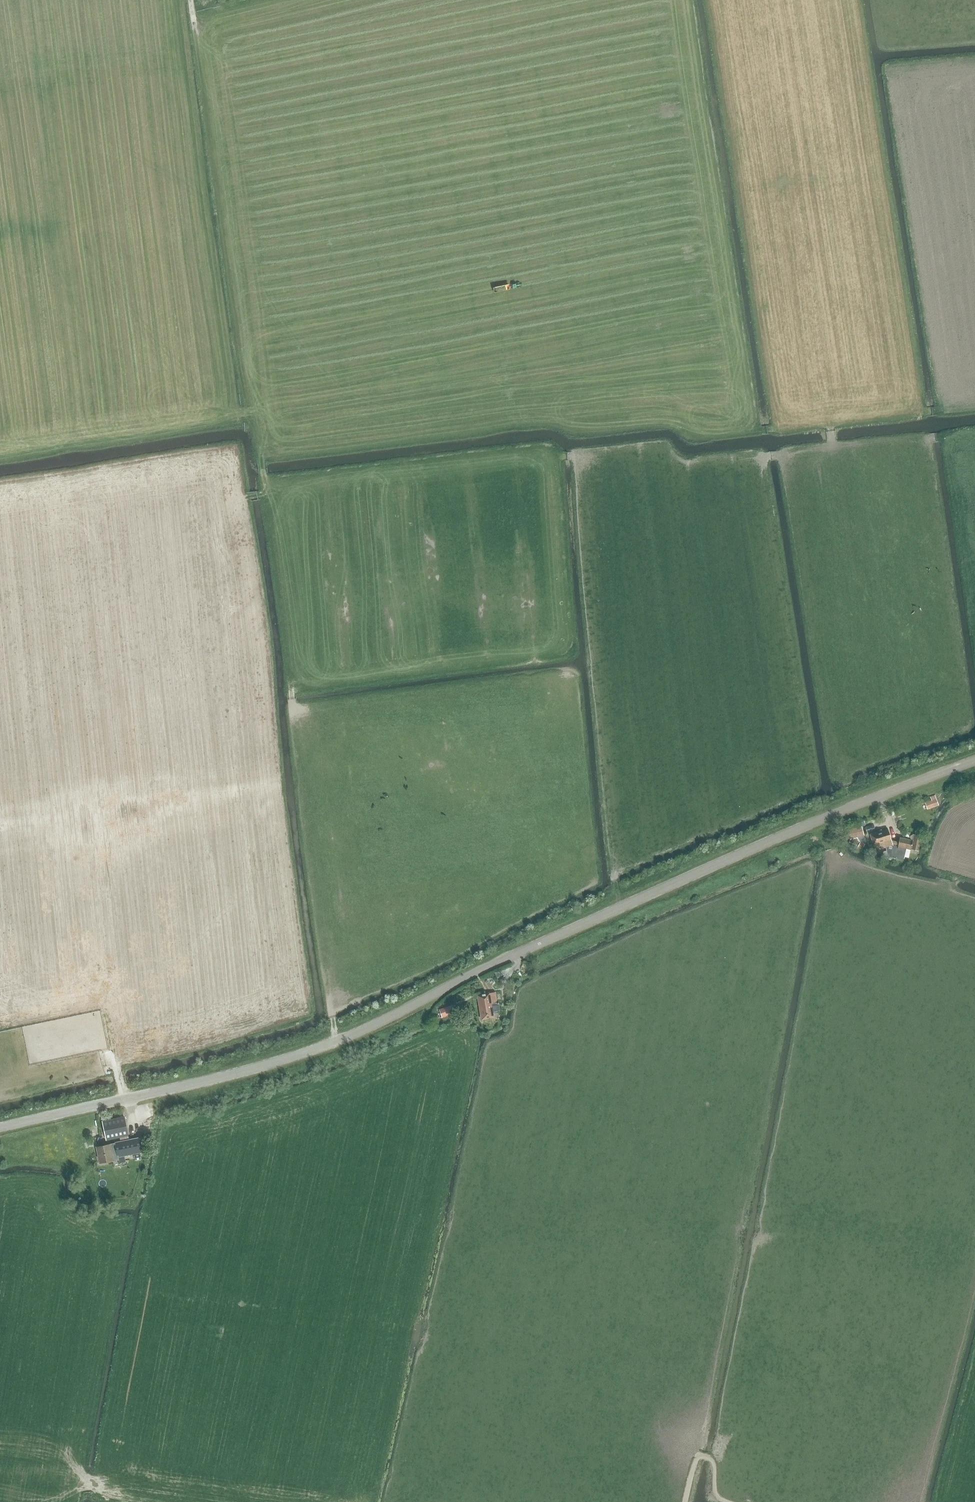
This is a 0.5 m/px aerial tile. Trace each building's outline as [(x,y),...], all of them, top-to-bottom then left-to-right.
[(864,835),(861,826),(844,831),(846,840),(864,835)] [(898,842),(891,841),(887,829),(869,835),(875,851),(885,847),(886,850),(882,851),(883,854),(887,853),(890,857),(894,858),(902,860),(905,848),(918,851),(921,836),(912,834),(911,840),(899,838),(898,842)] [(861,851),(864,844),(860,841),(856,849),(861,851)] [(481,1020),(486,1019),(494,1017),(493,1012),(500,1011),(498,1002),(496,1003),(494,992),(477,995),(481,1020)] [(439,1009),(442,1017),(451,1013),(449,1006),(439,1009)] [(139,1138),(129,1140),(124,1117),(102,1121),(106,1140),(119,1137),(120,1142),(114,1143),(117,1157),(141,1151),(139,1138)] [(111,1150),(114,1149),(112,1143),(96,1147),(99,1164),(113,1160),(111,1150)]
